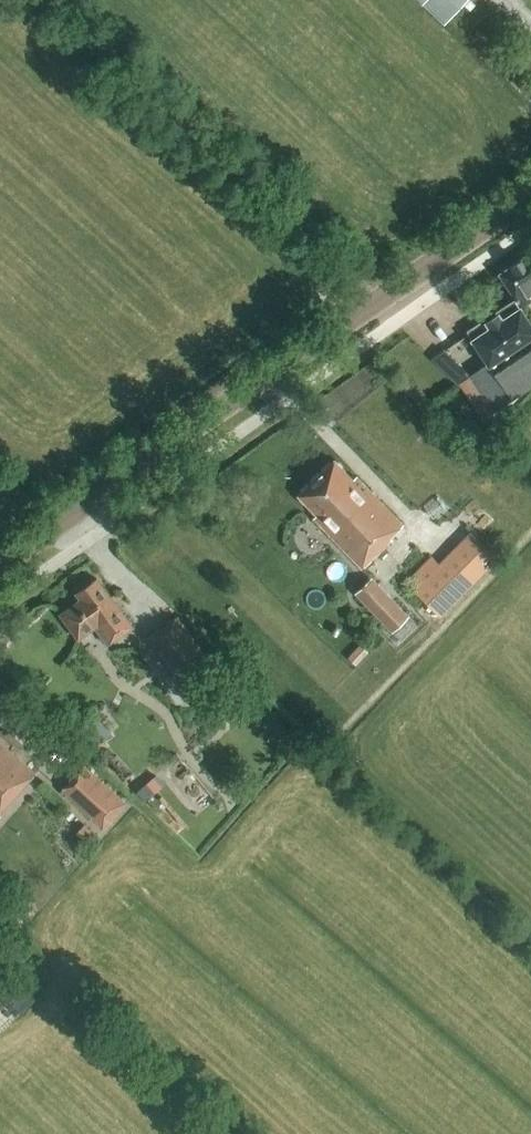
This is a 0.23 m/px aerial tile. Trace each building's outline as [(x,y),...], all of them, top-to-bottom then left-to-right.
[(468,0),(419,0),(445,24),(468,0)] [(500,274),(516,300),(499,311),(501,314),(486,324),(484,320),(467,331),(488,364),(469,376),(444,352),(431,361),(458,386),(459,386),(482,420),(530,387),(530,325),(520,308),(530,302),(530,254),(500,274)] [(353,481),(334,462),(298,497),(317,516),(313,520),(362,569),(392,540),(390,538),(403,526),(356,478),(353,481)] [(440,617),(484,571),(458,546),(414,591),(440,617)] [(392,633),(408,618),(371,579),(355,594),(392,633)] [(94,628),(108,647),(135,628),(121,610),(119,611),(97,580),(76,595),(80,600),(60,614),(78,640),(94,628)] [(147,638),(178,682),(207,661),(176,617),(147,638)] [(357,666),(363,659),(354,651),(347,659),(357,666)] [(94,748),(111,734),(98,717),(81,730),(94,748)] [(0,744),(0,813),(34,776),(0,744)] [(102,831),(127,804),(85,766),(60,793),(102,831)] [(155,775),(147,766),(129,783),(136,791),(155,775)] [(169,791),(161,782),(143,799),(150,807),(169,791)]
